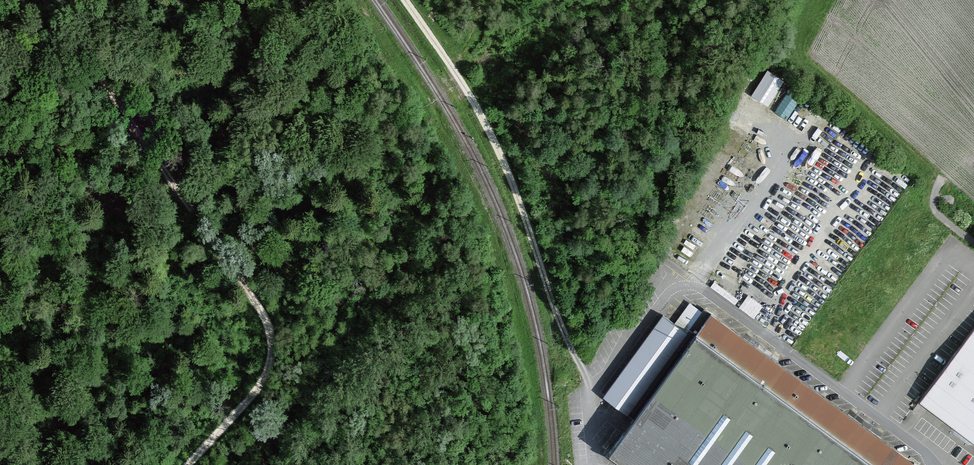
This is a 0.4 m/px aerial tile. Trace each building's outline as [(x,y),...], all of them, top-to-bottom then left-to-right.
[(753,98),(771,107),(784,79),(766,70),(753,98)] [(792,86),(775,110),(788,119),(805,94),(792,86)] [(711,289),(735,307),(739,302),(714,284),(711,289)] [(762,308),(747,297),(738,309),(753,320),(762,308)] [(691,302),(674,325),(663,317),(602,398),(632,420),(607,454),(621,464),(911,464),(691,302)] [(919,402),(973,443),(973,329),(919,402)]
